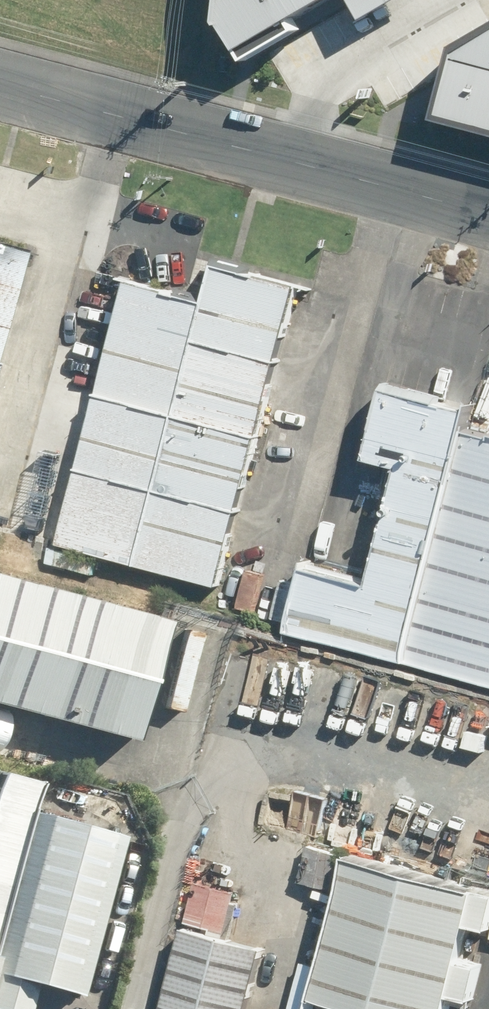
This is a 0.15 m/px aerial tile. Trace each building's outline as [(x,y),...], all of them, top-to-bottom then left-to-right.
[(200,32),(237,57),(321,8),(344,46),(421,1),(420,0),(205,0),(200,32)] [(404,117),(488,140),(488,36),(414,77),(404,117)] [(28,256),(0,249),(0,360),(28,256)] [(125,281),(53,542),(211,585),(293,286),(214,264),(204,302),(125,281)] [(461,431),(466,415),(383,392),(365,458),(398,467),(365,587),(299,569),(281,630),(488,687),(488,437),(488,438),(461,431)] [(144,746),(175,629),(0,582),(0,708),(144,746)] [(45,787),(7,777),(0,804),(0,1008),(34,1008),(40,987),(86,999),(129,841),(37,816),(45,787)] [(318,849),(306,883),(341,895),(353,860),(318,849)] [(472,964),(482,926),(488,928),(488,895),(356,858),(318,998),(357,1008),(460,1008),(462,999),(478,1002),(487,968),(472,964)] [(154,1008),(240,1008),(256,952),(211,940),(223,894),(183,883),(172,922),(199,930),(198,936),(176,930),(154,1008)]
